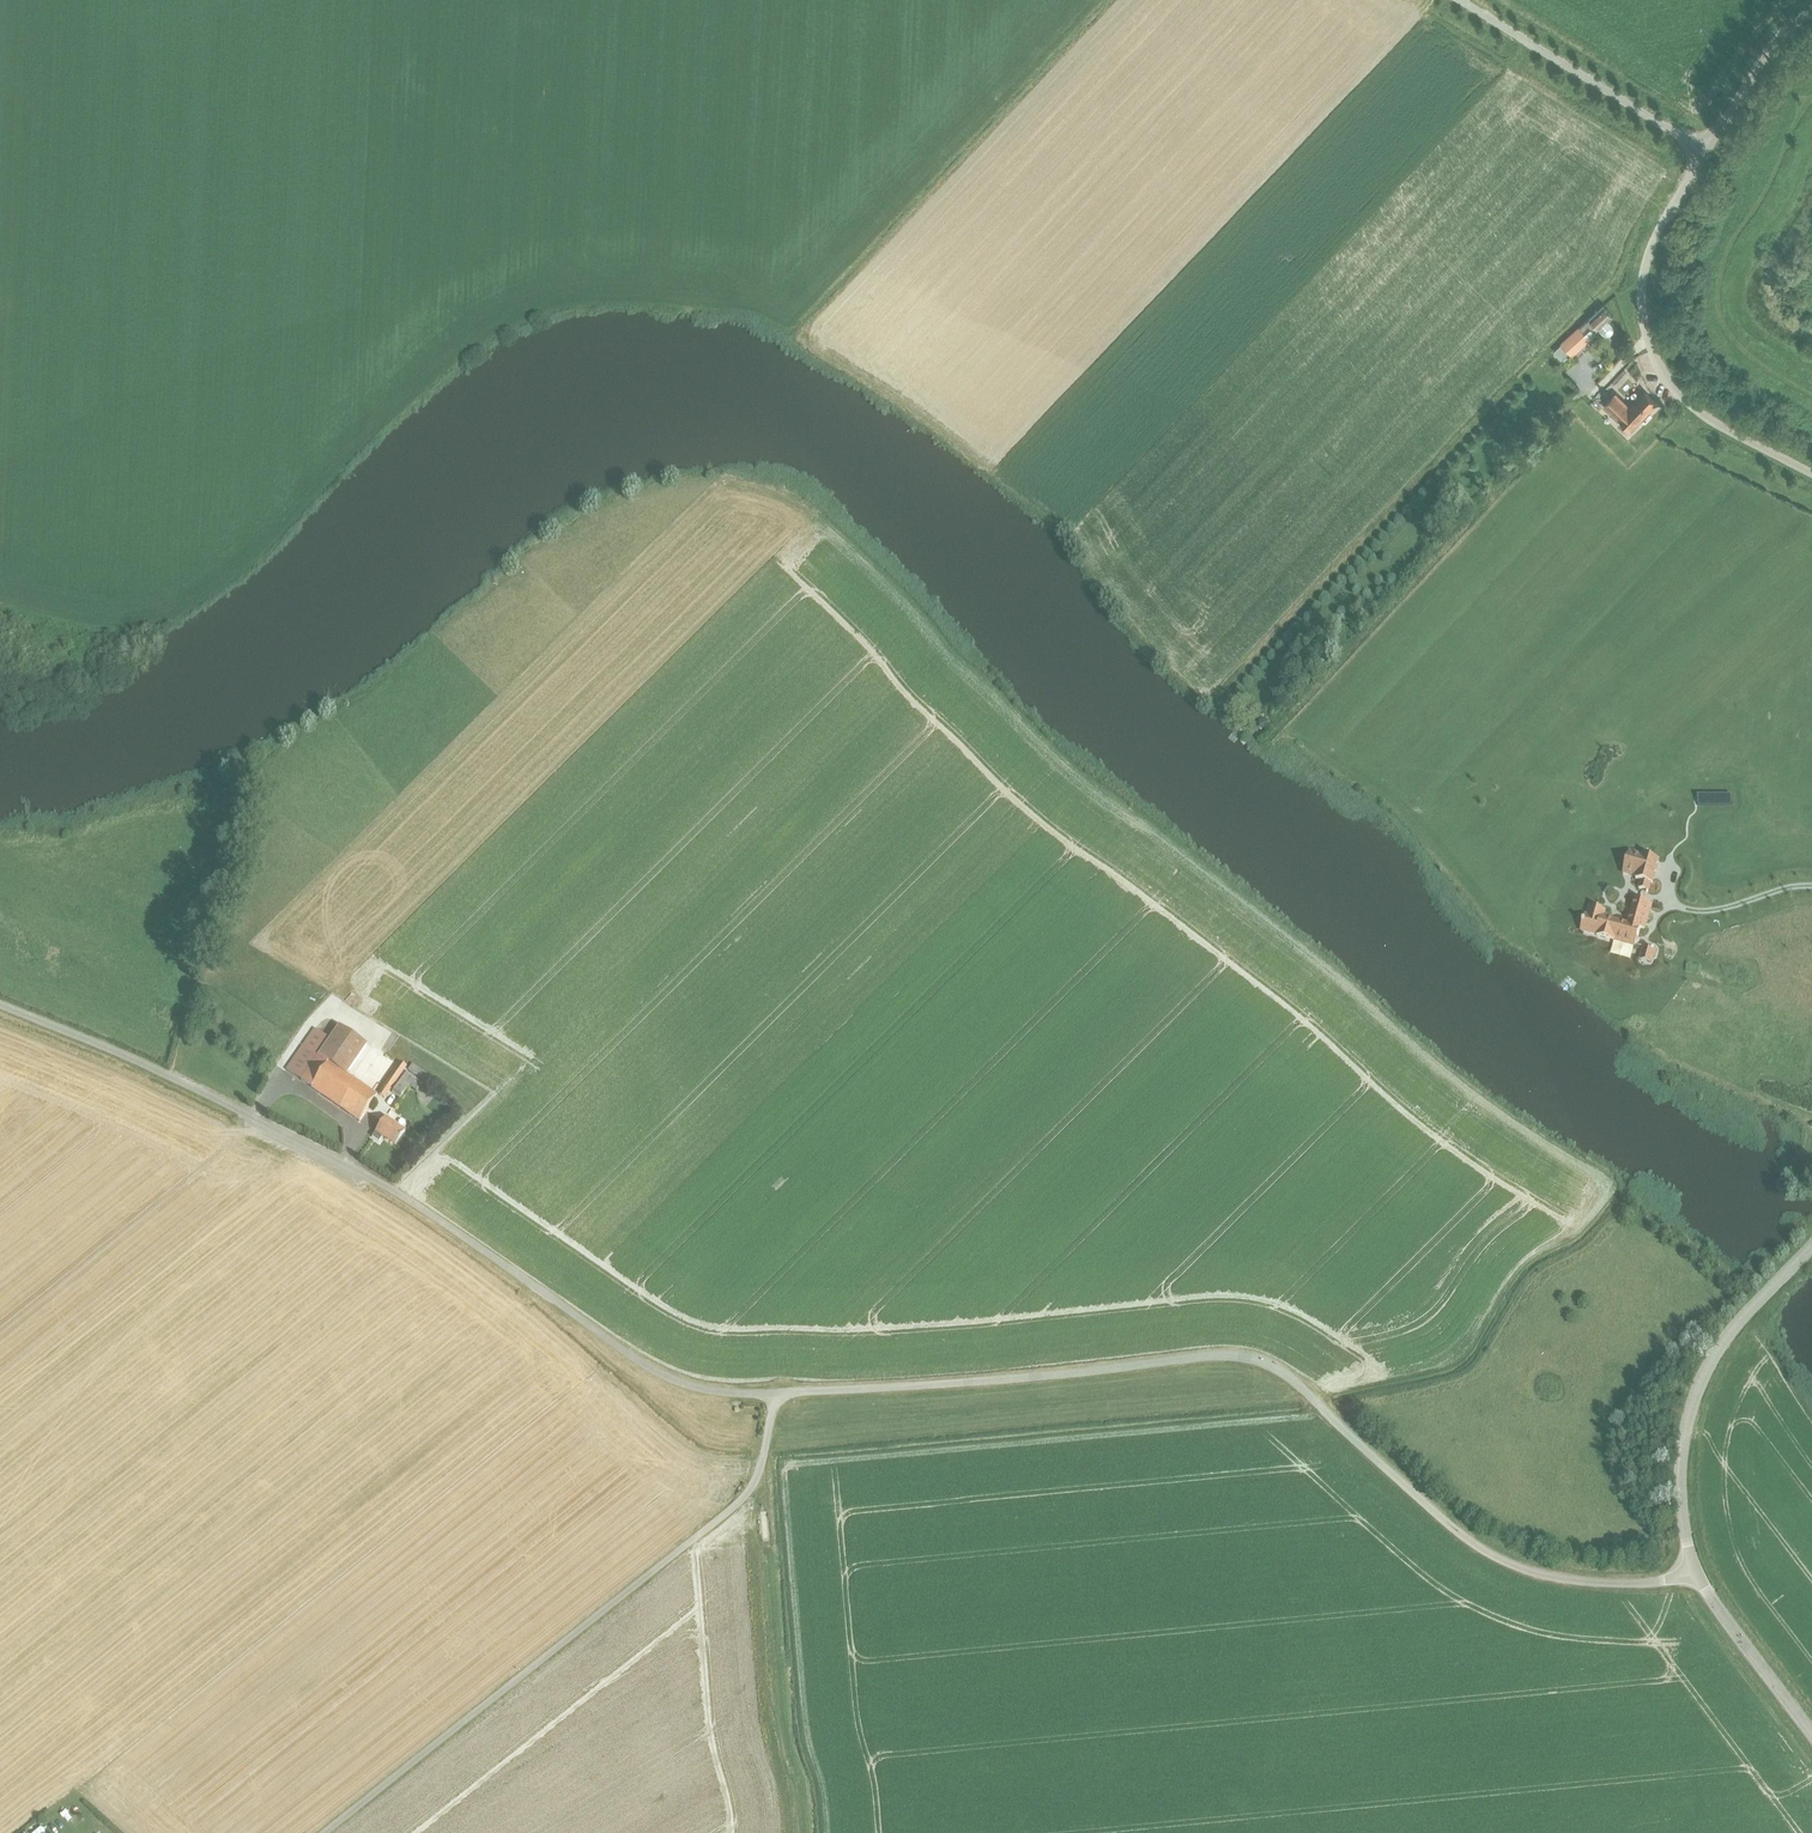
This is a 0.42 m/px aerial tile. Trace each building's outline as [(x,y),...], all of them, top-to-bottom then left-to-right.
[(944,91),(949,97),(961,89),(956,82),(944,91)] [(883,211),(895,200),(890,194),(878,205),(883,211)] [(1608,320),(1613,315),(1605,306),(1554,352),(1562,360),(1570,353),(1588,337),(1586,335),(1592,329),(1595,332),(1599,328),(1603,333),(1606,335),(1610,335),(1613,332),(1614,329),(1613,326),(1608,320)] [(1608,400),(1604,404),(1619,418),(1618,418),(1629,429),(1656,402),(1645,391),(1629,408),(1614,394),(1610,398),(1609,397),(1608,399),(1608,400)] [(1250,728),(1259,725),(1256,718),(1247,721),(1250,728)] [(1266,719),(1258,721),(1260,731),(1268,729),(1266,719)] [(1628,852),(1622,874),(1636,878),(1636,880),(1641,882),(1639,890),(1648,892),(1650,884),(1652,885),(1659,861),(1628,852)] [(1585,914),(1580,931),(1597,936),(1597,937),(1614,942),(1614,941),(1635,946),(1640,929),(1644,930),(1646,923),(1652,905),(1635,900),(1628,926),(1604,919),(1606,911),(1591,907),(1588,915),(1585,914)] [(1681,1000),(1673,994),(1671,995),(1666,1002),(1674,1008),(1681,1000)] [(359,1122),(377,1097),(346,1076),(367,1046),(339,1027),(330,1039),(315,1029),(285,1071),(359,1122)] [(384,1099),(406,1067),(401,1062),(378,1095),(384,1099)] [(428,1075),(412,1064),(408,1071),(424,1082),(428,1075)] [(417,1092),(423,1083),(407,1072),(392,1094),(400,1099),(409,1086),(417,1092)] [(395,1147),(405,1131),(386,1117),(372,1137),(380,1143),(382,1138),(395,1147)]
